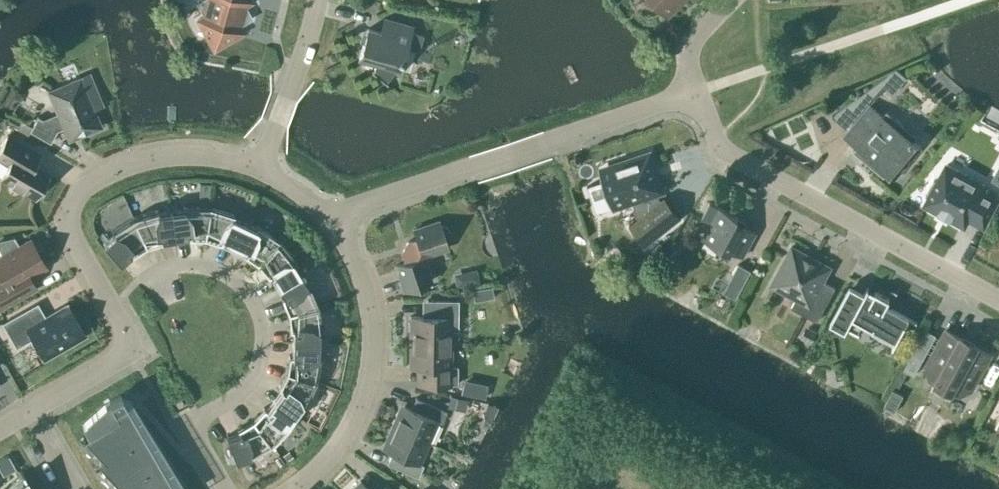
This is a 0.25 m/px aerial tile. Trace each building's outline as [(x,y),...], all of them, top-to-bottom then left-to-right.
[(214,49),(243,32),(239,25),(247,21),(249,13),(244,6),(251,2),(250,0),(203,0),(201,1),(199,8),(204,16),(197,20),(214,49)] [(667,16),(683,0),(652,0),(667,16)] [(412,26),(384,18),(380,32),(367,28),(357,65),(358,65),(360,59),(375,64),(373,73),(385,82),(395,70),(396,76),(397,76),(406,47),(418,51),(423,35),(410,31),(412,26)] [(90,73),(80,78),(49,91),(60,118),(49,123),(37,116),(29,131),(50,143),(57,130),(64,127),(69,139),(100,126),(93,109),(103,105),(90,73)] [(883,84),(879,81),(832,116),(832,115),(831,116),(846,129),(883,84)] [(853,151),(884,176),(896,161),(903,168),(921,147),(913,141),(917,137),(887,111),(883,115),(871,105),(845,136),(857,146),(853,151)] [(49,174),(26,161),(33,150),(7,135),(0,147),(0,159),(8,164),(0,177),(35,197),(49,174)] [(603,181),(587,186),(593,205),(618,197),(621,205),(626,203),(638,218),(629,224),(645,246),(682,217),(665,196),(661,199),(656,193),(663,191),(649,150),(598,167),(603,181)] [(929,198),(924,206),(937,213),(937,214),(949,221),(950,220),(963,227),(968,218),(983,227),(998,198),(983,190),(986,185),(965,174),(971,163),(953,153),(947,164),(937,182),(934,180),(925,196),(929,198)] [(742,257),(756,232),(736,221),(738,217),(710,202),(702,218),(711,223),(702,239),(730,254),(732,251),(742,257)] [(204,237),(209,206),(183,206),(183,209),(171,211),(174,236),(187,234),(187,237),(204,237)] [(222,240),(233,245),(244,222),(233,217),(234,214),(209,206),(204,237),(220,242),(222,240)] [(174,236),(171,211),(158,212),(158,210),(133,217),(146,246),(162,241),(162,238),(174,236)] [(146,246),(133,217),(111,231),(113,233),(103,242),(120,261),(130,252),(131,255),(146,246)] [(404,289),(431,281),(425,265),(431,253),(447,248),(446,244),(451,239),(450,232),(446,226),(439,224),(438,221),(413,229),(417,239),(407,242),(402,252),(405,262),(396,265),(404,289)] [(243,253),(257,263),(278,239),(256,225),(255,227),(244,222),(233,245),(245,251),(243,253)] [(0,257),(0,274),(5,282),(0,285),(0,309),(36,289),(28,276),(45,266),(30,240),(20,246),(14,236),(13,237),(13,238),(0,241),(0,248),(4,255),(0,257)] [(270,274),(277,285),(299,272),(292,261),(295,259),(278,239),(257,263),(268,276),(270,274)] [(660,249),(656,243),(639,256),(645,264),(660,249)] [(792,246),(771,285),(796,298),(791,307),(817,321),(835,288),(823,281),(830,267),(792,246)] [(738,263),(723,291),(734,298),(749,269),(738,263)] [(466,275),(468,283),(479,281),(477,270),(469,272),(466,275)] [(281,297),(287,313),(318,305),(308,281),(305,282),(299,272),(277,285),(283,296),(281,297)] [(908,319),(917,324),(917,322),(886,306),(889,299),(867,287),(862,296),(849,289),(830,321),(831,322),(833,319),(858,334),(858,333),(856,331),(862,321),(895,340),(892,346),(893,346),(908,319)] [(410,316),(410,341),(451,342),(451,330),(458,330),(458,300),(427,300),(427,313),(425,316),(410,316)] [(85,336),(67,304),(45,316),(37,303),(2,324),(16,348),(32,338),(44,359),(85,336)] [(292,329),(292,342),(318,343),(318,331),(321,331),(318,305),(287,313),(289,330),(292,329)] [(936,334),(925,329),(912,354),(922,359),(936,334)] [(959,393),(970,390),(990,353),(946,330),(926,366),(930,378),(936,381),(934,385),(950,394),(953,390),(959,393)] [(451,366),(451,342),(410,341),(409,367),(424,367),(426,371),(426,384),(457,384),(457,366),(451,366)] [(289,355),(286,371),(315,381),(320,356),(317,356),(318,343),(292,342),(292,355),(289,355)] [(281,388),(273,398),(294,414),(301,403),(304,405),(315,381),(286,371),(278,387),(281,388)] [(486,384),(464,380),(462,392),(484,396),(486,384)] [(83,435),(103,457),(97,461),(118,483),(112,487),(115,488),(175,488),(120,394),(104,403),(82,424),(83,435)] [(185,404),(181,397),(174,401),(178,408),(185,404)] [(397,413),(392,426),(428,442),(437,421),(441,423),(447,411),(415,397),(411,408),(404,405),(401,414),(397,413)] [(263,407),(252,419),(271,444),(289,425),(287,423),(294,414),(273,398),(266,409),(263,407)] [(249,457),(271,444),(252,419),(237,428),(238,431),(226,435),(235,459),(247,454),(249,457)] [(419,463),(428,442),(392,426),(386,440),(389,441),(385,450),(392,452),(387,463),(418,477),(423,465),(419,463)] [(23,474),(5,488),(31,488),(23,474)] [(360,480),(351,488),(368,488),(360,480)]
